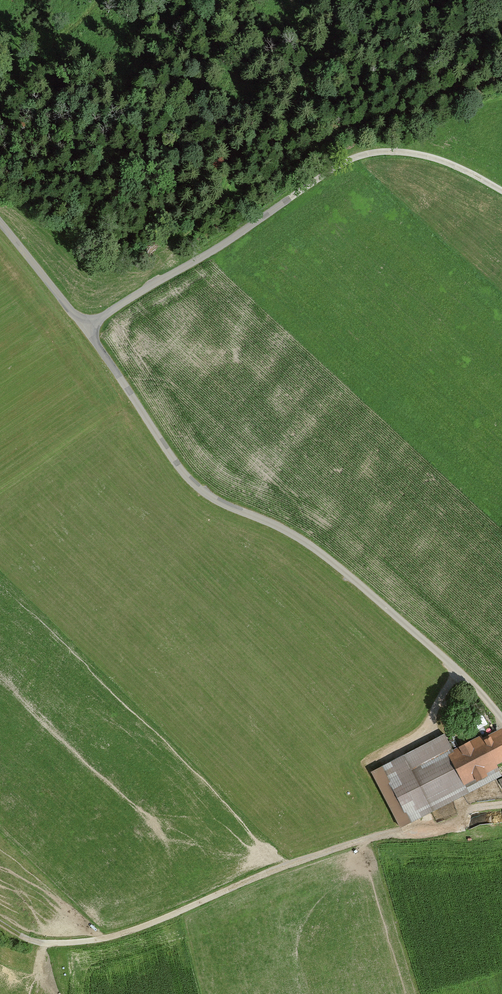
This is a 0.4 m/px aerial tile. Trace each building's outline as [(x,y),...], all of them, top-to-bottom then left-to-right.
[(481,737),(451,752),(442,735),(371,772),(400,828),(471,791),(466,781),(501,763),(501,736),(500,731),(482,740),(481,737)]
